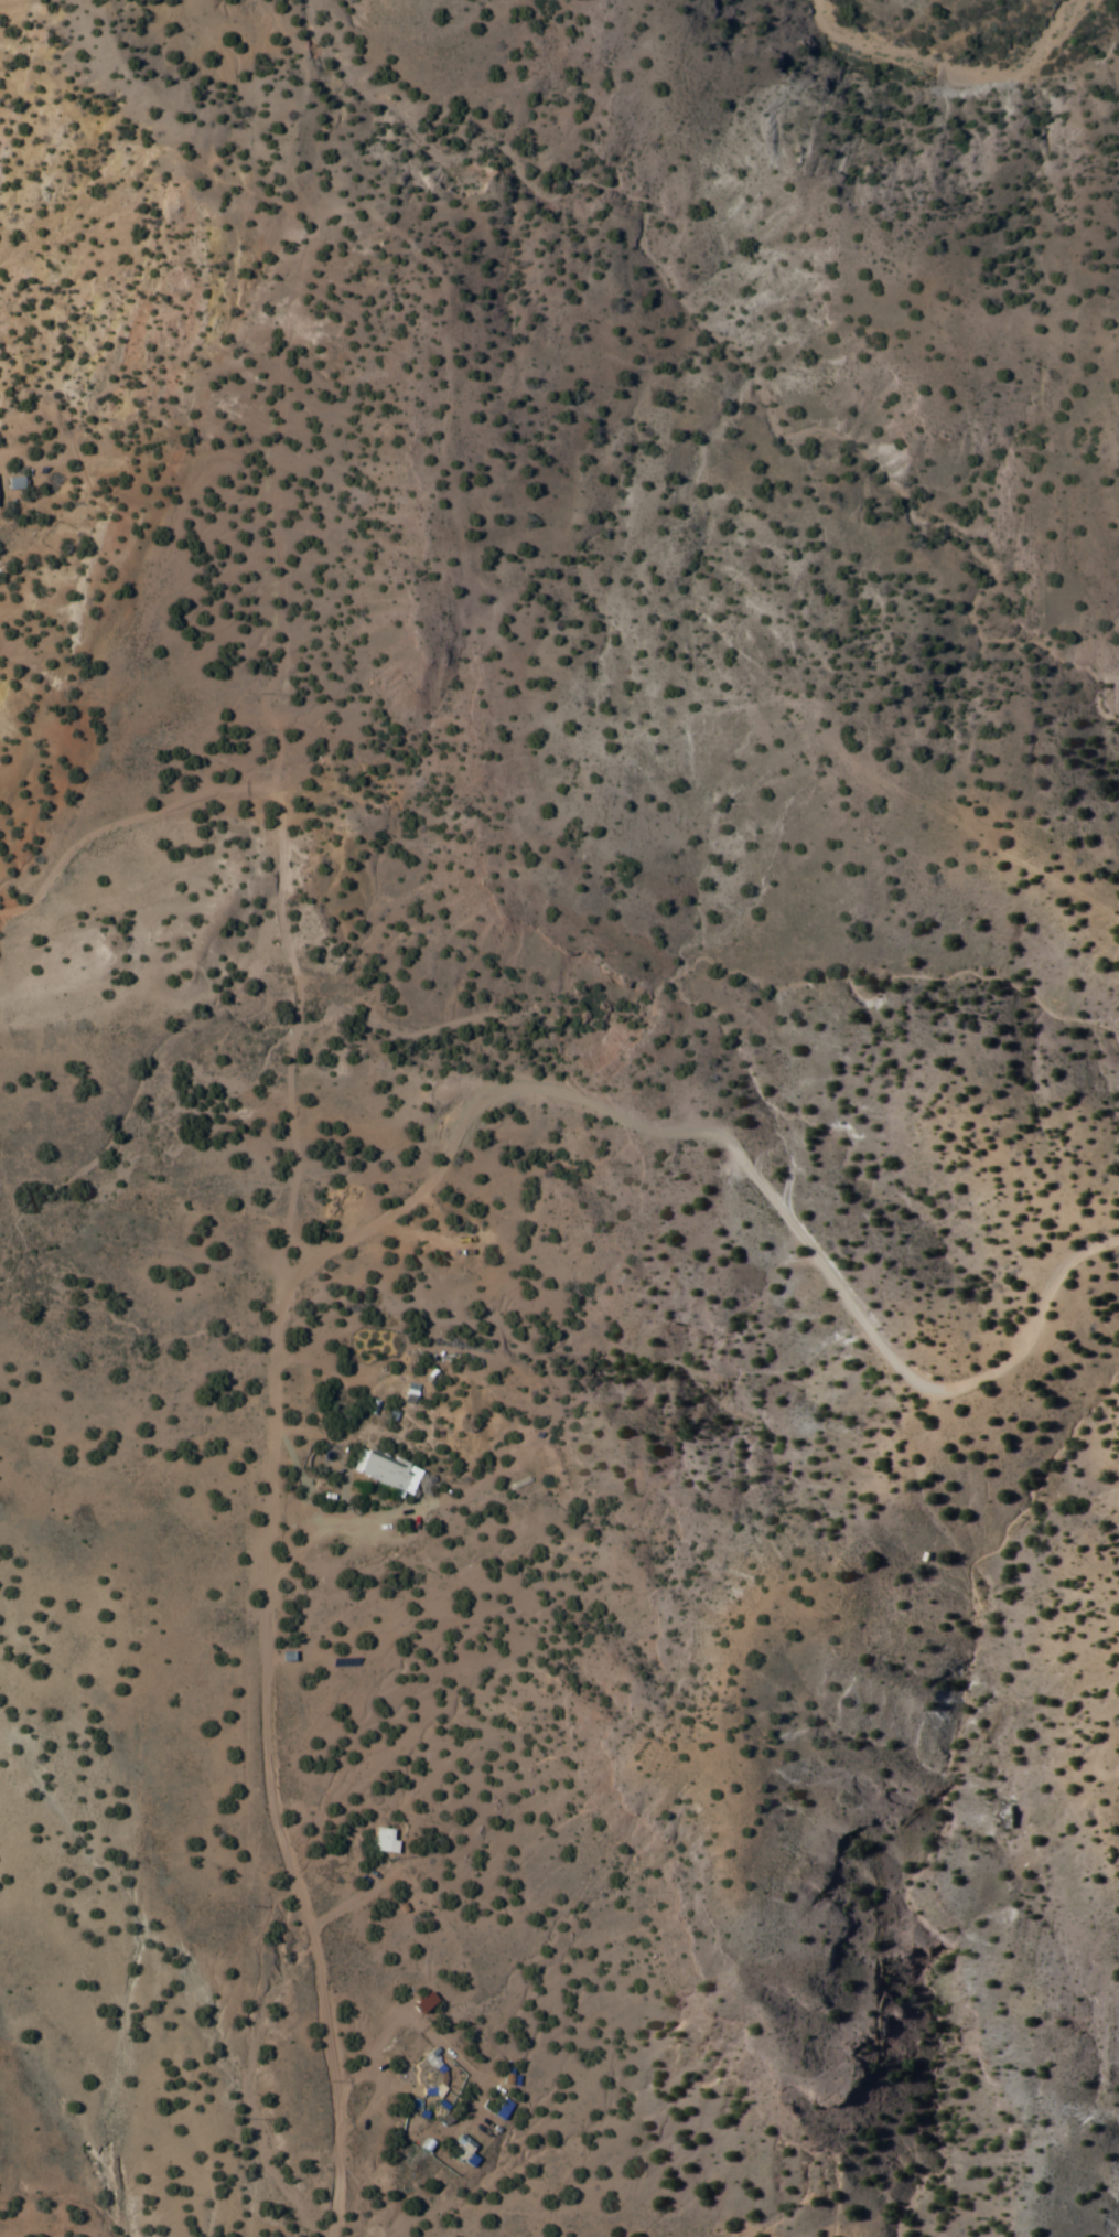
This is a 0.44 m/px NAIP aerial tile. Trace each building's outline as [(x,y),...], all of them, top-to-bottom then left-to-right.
[(21,478),(5,478),(5,490),(21,490),(21,478)] [(351,1474),(406,1498),(417,1471),(362,1448),(351,1474)] [(390,1855),(395,1832),(373,1827),(368,1851),(390,1855)] [(436,2097),(444,2089),(452,2096),(466,2080),(431,2047),(409,2072),(436,2097)] [(499,2121),(510,2106),(502,2100),(491,2115),(499,2121)] [(469,2170),(476,2159),(467,2154),(473,2145),(462,2138),(450,2158),(469,2170)]
